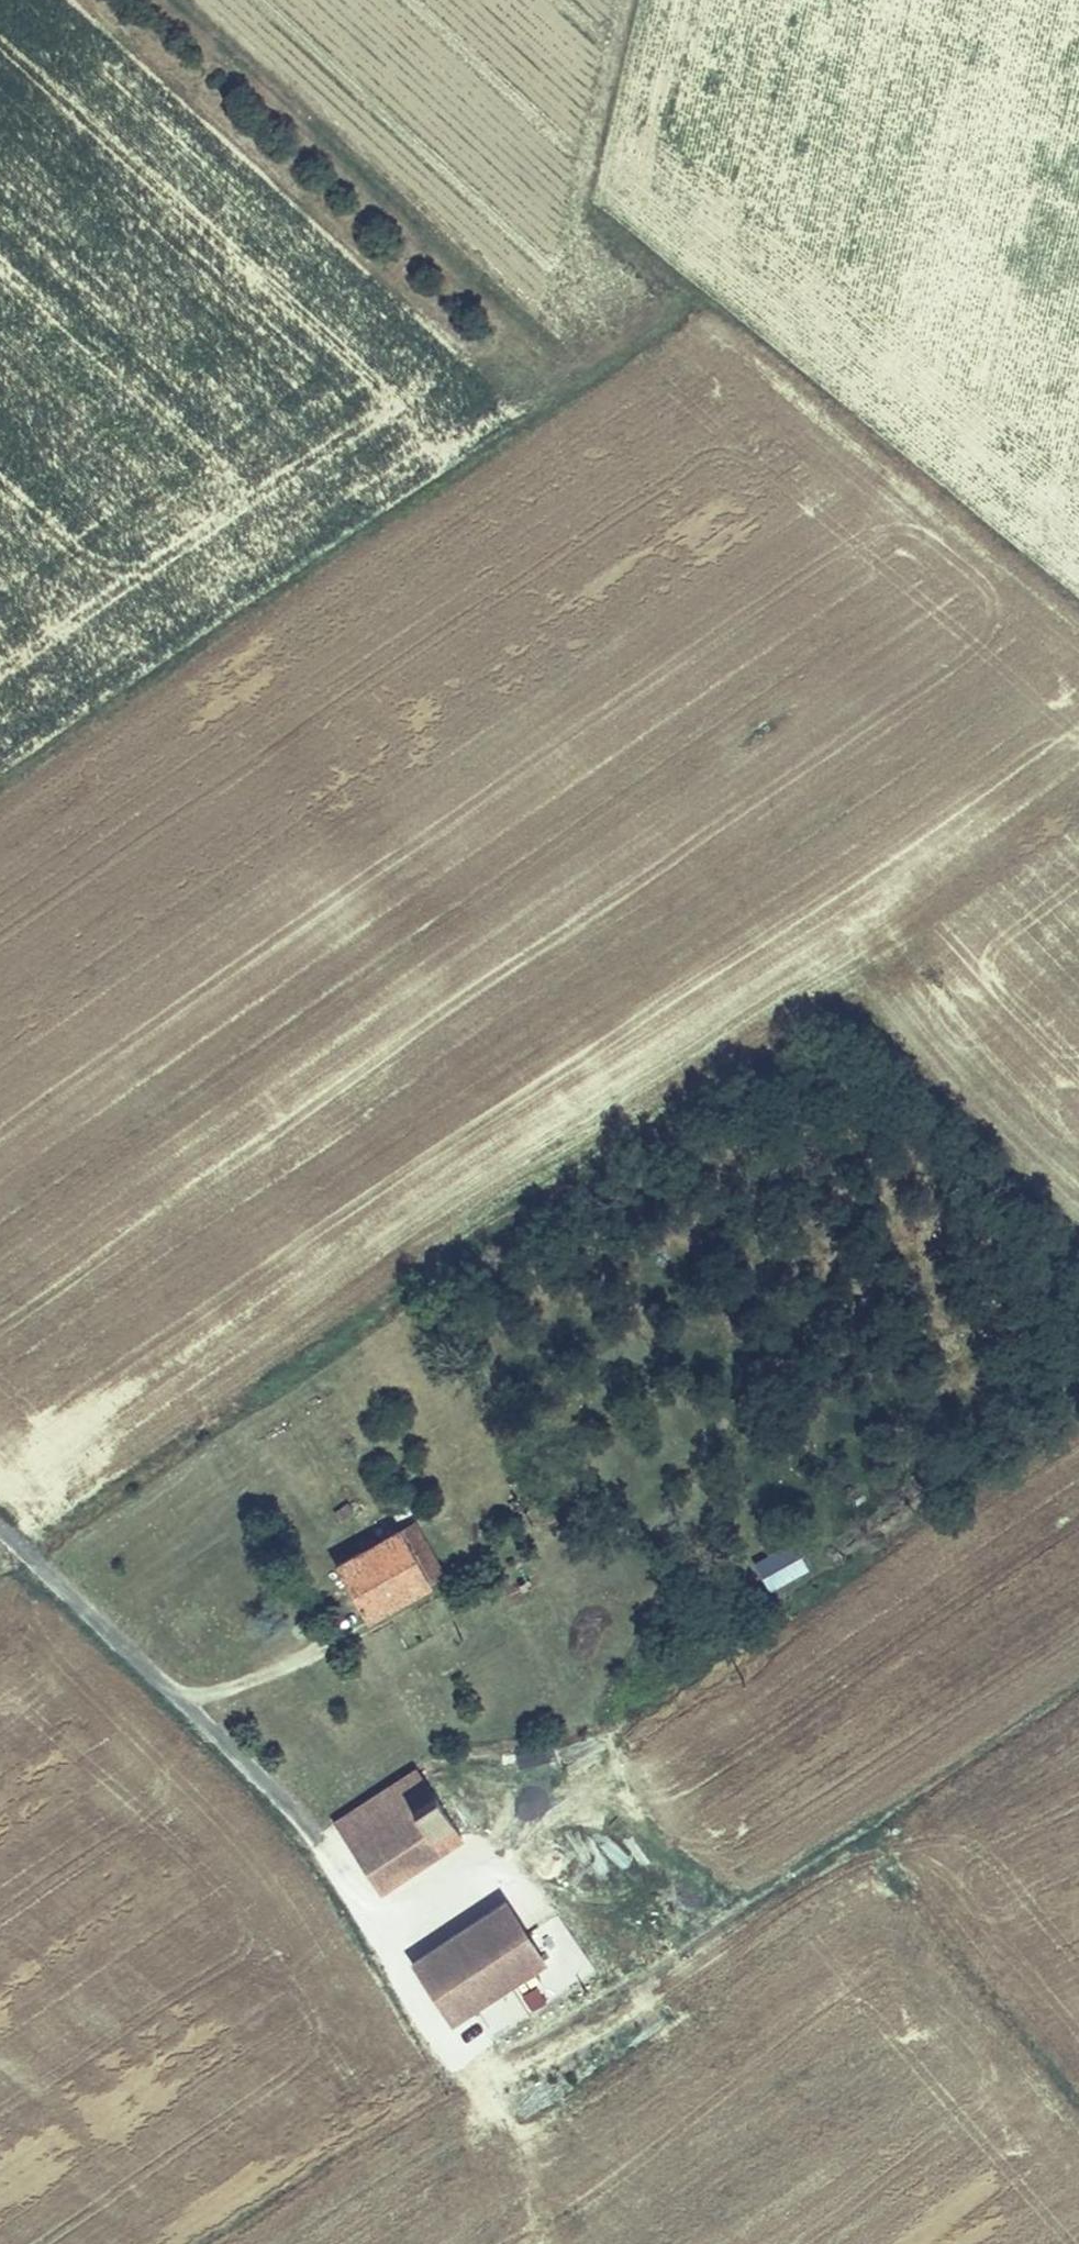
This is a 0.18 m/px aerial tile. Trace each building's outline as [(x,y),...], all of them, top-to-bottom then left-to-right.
[(400,1529),(336,1566),(368,1620),(432,1580),(400,1529)] [(766,1588),(808,1569),(793,1538),(752,1556),(766,1588)] [(342,1820),(387,1887),(464,1835),(421,1770),(342,1820)] [(458,2017),(545,1962),(507,1901),(419,1958),(458,2017)]
